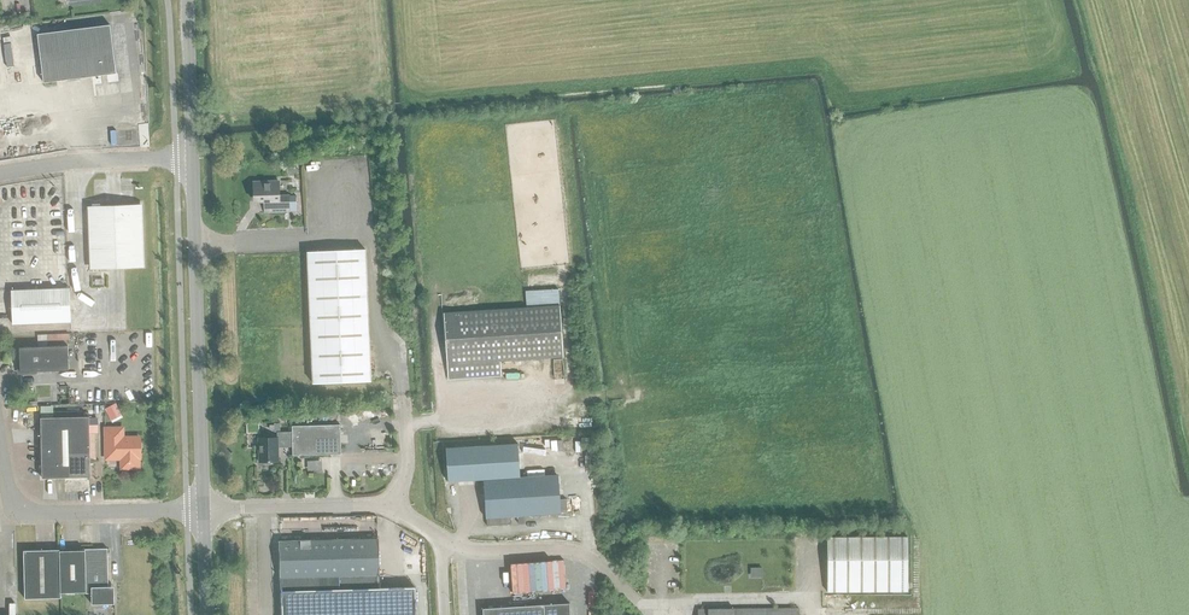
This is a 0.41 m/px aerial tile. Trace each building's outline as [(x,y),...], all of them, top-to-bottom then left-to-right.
[(37,34),(43,82),(116,73),(110,25),(37,34)] [(255,182),(255,201),(269,200),(270,211),(296,210),(295,195),(278,196),(278,181),(255,182)] [(140,205),(107,206),(89,207),(91,267),(142,265),(140,205)] [(365,249),(307,251),(312,383),(370,380),(365,249)] [(71,321),(69,287),(11,290),(12,323),(18,323),(71,321)] [(533,291),(534,308),(560,306),(559,289),(533,291)] [(525,308),(444,313),(448,379),(502,376),(501,362),(564,358),(560,306),(534,308),(525,308)] [(68,369),(68,345),(19,347),(20,371),(21,371),(68,370),(68,369)] [(122,415),(116,403),(105,408),(111,420),(122,415)] [(44,477),(54,477),(64,477),(90,476),(90,459),(89,416),(40,417),(41,430),(41,441),(42,477),(44,477)] [(259,423),(246,424),(246,434),(259,433),(259,423)] [(277,446),(292,446),(292,454),(340,453),(340,424),(291,426),(291,431),(276,431),(276,437),(258,437),(258,461),(278,461),(277,446)] [(105,428),(106,458),(121,458),(122,467),(138,467),(138,457),(140,457),(139,437),(122,437),(122,428),(105,428)] [(520,477),(518,444),(445,448),(447,482),(484,479),(520,477)] [(557,475),(520,477),(484,479),(486,525),(510,523),(510,515),(560,512),(560,511),(557,475)] [(826,537),(826,591),(907,591),(907,536),(826,537)] [(414,586),(378,587),(377,538),(280,540),(280,555),(282,614),(415,614),(414,586)] [(91,548),(84,548),(84,549),(85,591),(85,593),(91,593),(91,603),(114,603),(114,591),(114,586),(108,586),(107,548),(100,548),(92,548),(91,548)] [(60,597),(60,592),(59,550),(59,549),(55,549),(36,549),(23,550),(24,598),(60,597)] [(67,550),(59,550),(60,592),(68,592),(85,591),(84,549),(80,549),(67,550)] [(516,592),(545,591),(544,581),(550,580),(550,566),(515,568),(516,592)] [(483,614),(570,614),(569,602),(482,608),(483,614)]
